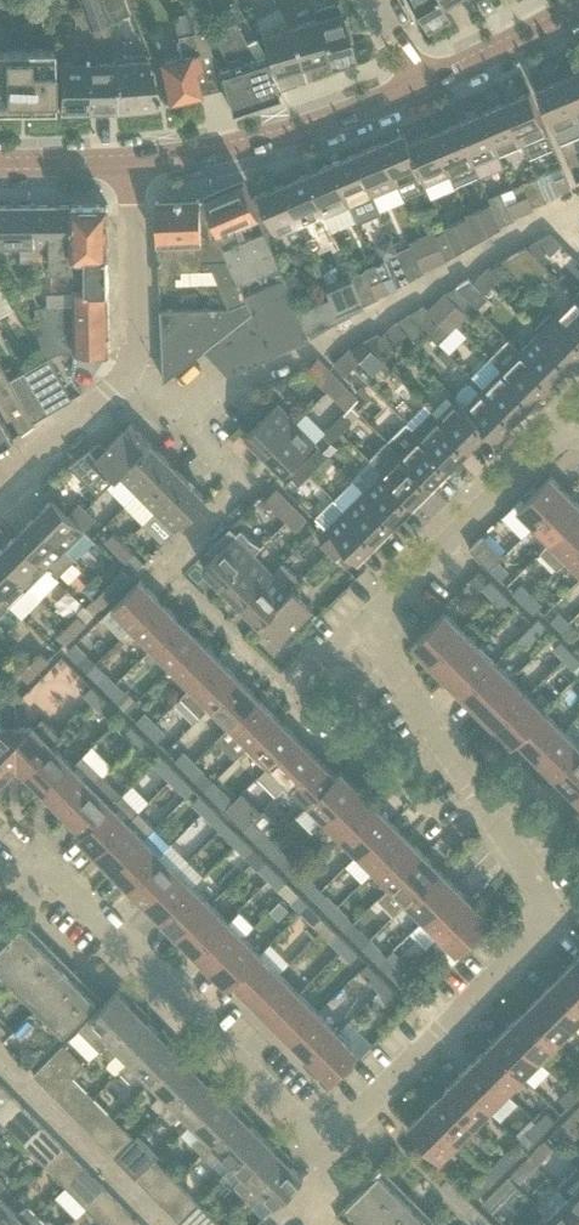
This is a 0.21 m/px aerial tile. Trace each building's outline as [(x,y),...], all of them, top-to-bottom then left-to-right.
[(86,22),(88,28),(109,20),(128,13),(123,0),(77,0),(86,22)] [(437,0),(404,0),(407,5),(410,4),(425,29),(447,16),(437,0)] [(447,16),(448,15),(441,4),(448,0),(437,0),(447,16)] [(314,9),(313,10),(316,20),(327,58),(329,66),(332,65),(354,58),(347,33),(346,30),(348,30),(345,19),(343,20),(338,3),(337,3),(314,9)] [(194,10),(188,12),(190,20),(196,44),(202,68),(195,70),(200,93),(224,87),(229,106),(231,111),(254,103),(241,62),(222,26),(210,31),(228,65),(217,69),(197,18),(194,10)] [(182,54),(159,59),(163,77),(169,101),(200,93),(195,70),(202,68),(200,61),(196,44),(190,20),(188,12),(172,16),(177,35),(182,54)] [(89,31),(86,42),(86,59),(108,58),(111,58),(109,20),(88,28),(88,29),(89,31)] [(312,21),(289,27),(300,69),(311,66),(310,62),(321,59),(326,58),(327,58),(316,20),(315,20),(312,21)] [(235,21),(222,26),(241,62),(254,103),(279,95),(271,73),(264,53),(256,37),(246,42),(235,21)] [(300,69),(289,27),(260,35),(271,73),(288,69),(289,72),(300,69)] [(88,29),(78,29),(78,42),(86,42),(89,31),(88,29)] [(72,59),(57,60),(58,83),(58,95),(58,107),(82,107),(82,59),(86,59),(86,42),(78,42),(72,43),(72,59)] [(5,108),(16,108),(53,107),(53,83),(52,48),(0,48),(0,108),(5,108)] [(111,58),(108,58),(109,106),(119,106),(156,103),(153,80),(149,80),(147,56),(115,58),(111,58)] [(108,58),(82,59),(82,107),(109,106),(108,58)] [(561,79),(578,120),(578,119),(578,71),(561,79)] [(561,79),(536,89),(559,144),(578,135),(578,122),(578,120),(561,79)] [(530,92),(504,102),(522,144),(528,157),(553,147),(534,102),(530,92)] [(504,102),(481,112),(498,154),(522,144),(504,102)] [(481,112),(456,123),(477,174),(479,179),(504,169),(498,154),(481,112)] [(456,123),(432,133),(449,175),(453,184),(477,174),(456,123)] [(405,132),(380,143),(397,184),(403,198),(427,188),(426,185),(409,143),(405,132)] [(432,133),(409,143),(426,185),(449,175),(432,133)] [(380,143),(356,153),(373,195),(397,184),(380,143)] [(356,153),(331,164),(348,205),(354,219),(379,209),(373,195),(356,153)] [(331,164),(307,174),(325,215),(348,205),(331,164)] [(307,174),(282,185),(300,226),(325,215),(307,174)] [(553,178),(559,192),(570,188),(564,174),(553,178)] [(537,176),(512,187),(518,200),(523,213),(533,208),(532,206),(547,200),(537,176)] [(200,240),(194,240),(199,348),(228,347),(229,362),(252,361),(252,354),(260,354),(259,343),(252,343),(248,238),(230,239),(229,224),(241,224),(260,216),(245,181),(229,188),(229,197),(207,197),(207,205),(200,205),(201,232),(200,232),(200,240)] [(300,226),(282,185),(258,195),(276,236),(300,226)] [(503,192),(488,198),(491,204),(500,225),(515,219),(514,217),(508,204),(503,192)] [(199,199),(156,200),(157,234),(200,232),(201,232),(199,199)] [(518,200),(508,204),(514,217),(523,213),(518,200)] [(0,205),(0,245),(34,245),(34,204),(0,205)] [(34,204),(34,245),(49,245),(50,270),(68,269),(70,270),(72,269),(71,255),(70,255),(69,204),(34,204)] [(72,287),(72,288),(73,307),(73,351),(109,351),(108,250),(107,204),(69,204),(70,255),(71,255),(72,269),(70,270),(72,287)] [(491,204),(466,214),(467,215),(467,217),(478,241),(500,228),(501,228),(500,225),(491,204)] [(467,217),(444,227),(446,231),(456,254),(478,241),(467,217)] [(433,232),(420,238),(426,252),(425,253),(431,266),(445,260),(456,254),(446,231),(435,236),(434,234),(433,232)] [(550,232),(536,241),(546,250),(545,251),(550,256),(562,244),(550,232)] [(420,238),(410,242),(416,256),(422,270),(431,266),(425,253),(426,252),(420,238)] [(536,240),(528,248),(538,258),(545,251),(546,250),(536,241),(536,240)] [(538,258),(528,248),(526,246),(503,260),(529,286),(547,267),(538,258)] [(411,247),(398,253),(398,255),(409,280),(422,272),(411,247)] [(266,254),(257,258),(263,271),(272,267),(266,254)] [(384,258),(373,263),(385,293),(396,288),(396,287),(398,286),(401,285),(409,280),(398,255),(387,260),(385,261),(384,258)] [(352,276),(351,276),(363,307),(365,306),(364,304),(379,298),(378,296),(385,293),(373,263),(364,267),(365,270),(352,276)] [(272,267),(263,271),(268,285),(277,281),(272,267)] [(488,268),(481,276),(491,286),(499,279),(488,268)] [(337,282),(326,287),(330,297),(334,306),(339,319),(350,315),(349,314),(351,313),(350,312),(363,307),(351,276),(337,282)] [(491,286),(481,276),(473,284),(483,294),(491,286)] [(469,279),(457,286),(477,307),(487,298),(483,294),(473,284),(471,282),(469,279)] [(14,307),(0,283),(0,315),(14,307)] [(446,293),(435,303),(456,325),(467,314),(446,293)] [(283,296),(269,302),(270,303),(275,317),(281,330),(283,334),(297,328),(283,296)] [(555,315),(578,338),(578,300),(575,296),(555,315)] [(330,297),(299,311),(303,319),(310,338),(332,325),(330,323),(339,319),(334,306),(330,297)] [(24,298),(18,301),(23,310),(29,306),(24,298)] [(270,303),(261,307),(266,321),(275,317),(270,303)] [(410,313),(408,315),(430,337),(431,339),(437,344),(456,325),(435,303),(429,310),(424,305),(410,313)] [(73,307),(40,307),(41,309),(44,320),(48,332),(59,352),(73,351),(73,307)] [(538,333),(570,365),(578,355),(578,338),(555,315),(538,333)] [(275,317),(266,321),(272,334),(281,330),(275,317)] [(44,320),(31,327),(48,358),(59,352),(48,332),(44,320)] [(396,322),(387,331),(398,342),(407,333),(396,322)] [(297,328),(283,334),(288,347),(302,341),(297,328)] [(398,342),(387,331),(380,338),(391,349),(398,342)] [(538,333),(520,351),(552,383),(570,365),(538,333)] [(508,339),(489,358),(501,370),(533,402),(552,383),(520,351),(508,339)] [(349,349),(340,358),(350,368),(359,359),(367,368),(377,358),(362,342),(352,352),(349,349)] [(48,358),(24,371),(35,389),(58,376),(48,358)] [(340,358),(334,364),(344,374),(350,368),(340,358)] [(318,359),(308,369),(328,390),(338,380),(318,359)] [(21,432),(35,422),(34,421),(33,419),(10,379),(9,378),(0,361),(0,394),(21,432)] [(501,370),(482,389),(513,421),(532,402),(501,370)] [(24,371),(10,379),(33,419),(42,414),(43,415),(48,413),(47,411),(35,389),(24,371)] [(58,376),(35,389),(47,411),(48,413),(59,407),(58,405),(68,399),(69,401),(71,399),(70,398),(58,376)] [(338,380),(328,390),(347,409),(356,400),(338,380)] [(456,399),(495,439),(513,421),(482,389),(479,392),(471,384),(465,385),(456,394),(456,399)] [(447,397),(431,412),(468,449),(487,431),(495,439),(456,399),(453,402),(447,397)] [(245,436),(263,454),(295,422),(276,404),(245,436)] [(425,405),(406,424),(450,468),(468,449),(431,412),(425,405)] [(13,437),(1,416),(0,414),(0,445),(13,437)] [(342,414),(333,424),(340,432),(350,422),(342,414)] [(295,422),(263,454),(283,474),(315,442),(295,422)] [(99,442),(68,466),(98,496),(115,478),(118,475),(150,443),(131,424),(106,449),(99,442)] [(333,424),(323,433),(331,441),(340,432),(333,424)] [(406,424),(387,442),(431,486),(450,468),(406,424)] [(369,460),(382,473),(413,505),(431,486),(387,442),(369,460)] [(118,475),(136,493),(168,462),(150,443),(118,475)] [(310,457),(301,466),(308,474),(318,464),(321,467),(331,458),(320,447),(310,457)] [(136,493),(155,512),(187,480),(168,462),(136,493)] [(301,466),(291,476),(298,483),(308,474),(301,466)] [(382,473),(363,492),(394,523),(413,505),(382,473)] [(517,509),(534,526),(567,493),(550,476),(517,509)] [(187,480),(155,512),(174,531),(206,499),(187,480)] [(353,481),(334,500),(376,542),(394,523),(363,492),(353,481)] [(276,490),(267,500),(287,520),(297,510),(276,490)] [(551,542),(578,514),(578,505),(567,493),(534,526),(551,542)] [(53,499),(34,517),(65,549),(75,559),(94,540),(90,536),(84,530),(94,520),(79,504),(68,514),(53,499)] [(334,500),(315,519),(326,529),(331,535),(320,545),(336,560),(346,550),(357,561),(376,542),(334,500)] [(297,510),(287,520),(295,529),(305,519),(297,510)] [(541,553),(557,569),(567,559),(578,547),(578,514),(551,542),(541,553)] [(33,517),(15,536),(47,568),(56,577),(75,559),(65,549),(33,517)] [(213,557),(202,568),(221,586),(252,555),(261,546),(250,538),(241,529),(236,534),(229,528),(218,539),(206,551),(207,552),(208,551),(213,557)] [(105,541),(116,551),(124,544),(113,533),(105,541)] [(468,548),(490,569),(498,562),(497,561),(503,556),(482,535),(468,548)] [(0,551),(0,558),(28,586),(47,568),(15,536),(0,551)] [(124,544),(116,551),(126,562),(134,554),(124,544)] [(578,571),(578,547),(567,559),(578,571)] [(221,586),(240,606),(271,574),(252,555),(221,586)] [(10,605),(28,586),(0,558),(0,595),(10,605)] [(498,562),(490,569),(500,580),(508,572),(498,562)] [(240,606),(258,624),(292,589),(299,582),(281,564),(271,574),(240,606)] [(116,578),(104,589),(112,597),(123,586),(122,585),(116,578)] [(111,608),(101,618),(121,638),(131,628),(159,601),(139,580),(137,583),(122,597),(111,608)] [(482,588),(492,598),(500,591),(490,580),(482,588)] [(514,594),(522,603),(531,593),(523,585),(514,594)] [(104,589),(95,599),(101,606),(102,606),(112,597),(104,589)] [(292,589),(258,624),(277,643),(312,608),(292,589)] [(500,591),(493,598),(502,608),(510,600),(500,591)] [(531,594),(523,602),(533,612),(541,604),(531,594)] [(10,605),(0,595),(0,615),(10,605)] [(131,628),(151,648),(179,620),(159,601),(131,628)] [(411,645),(428,662),(461,630),(444,612),(411,645)] [(558,612),(551,620),(552,621),(561,630),(569,622),(559,613),(558,612)] [(77,616),(67,625),(75,632),(84,623),(77,616)] [(528,629),(536,637),(546,627),(538,619),(528,629)] [(151,648),(170,667),(198,640),(179,620),(151,648)] [(569,622),(561,630),(571,640),(578,632),(569,622)] [(67,625),(57,636),(64,643),(75,632),(67,625)] [(536,637),(528,629),(517,639),(525,647),(536,637)] [(428,662),(445,679),(478,646),(461,630),(428,662)] [(170,667),(190,687),(218,659),(198,640),(170,667)] [(563,660),(571,652),(561,642),(553,649),(563,660)] [(76,643),(67,652),(78,662),(86,653),(76,643)] [(445,679),(461,695),(494,662),(478,646),(445,679)] [(563,660),(574,670),(578,665),(578,660),(571,652),(563,660)] [(39,653),(30,662),(32,664),(38,670),(47,661),(40,654),(39,653)] [(190,687),(180,697),(200,717),(210,707),(238,679),(218,659),(190,687)] [(30,662),(19,674),(20,675),(27,682),(38,670),(32,664),(30,662)] [(461,695),(478,711),(511,679),(494,662),(461,695)] [(106,675),(98,683),(107,692),(115,684),(106,675)] [(210,707),(229,726),(257,698),(238,679),(210,707)] [(478,711),(494,728),(527,695),(511,679),(478,711)] [(115,684),(107,692),(117,702),(125,694),(115,684)] [(12,687),(5,694),(5,695),(6,696),(14,704),(20,698),(21,697),(22,696),(12,686),(12,687)] [(92,687),(84,694),(94,704),(102,697),(92,687)] [(494,728),(511,744),(544,712),(527,695),(494,728)] [(102,697),(94,704),(105,715),(113,708),(102,697)] [(229,726),(217,739),(236,758),(249,746),(277,718),(257,698),(229,726)] [(517,740),(536,759),(563,731),(544,712),(511,744),(512,745),(517,740)] [(136,721),(146,731),(154,723),(144,713),(136,721)] [(122,717),(114,725),(133,745),(141,736),(122,717)] [(249,746),(268,765),(296,737),(277,718),(249,746)] [(154,723),(146,731),(157,741),(165,733),(154,723)] [(17,766),(18,766),(17,726),(2,726),(0,728),(0,765),(10,774),(17,766)] [(17,766),(25,774),(52,747),(32,727),(17,726),(18,766),(17,766)] [(555,779),(578,755),(578,747),(563,731),(536,759),(555,779)] [(141,736),(133,745),(144,756),(152,747),(141,736)] [(268,765),(257,776),(277,795),(288,785),(316,757),(296,737),(268,765)] [(25,774),(44,794),(71,767),(52,747),(25,774)] [(184,752),(176,760),(177,761),(178,762),(186,769),(193,762),(185,753),(184,752)] [(555,779),(575,798),(578,794),(578,755),(555,779)] [(71,767),(44,794),(64,813),(101,776),(82,756),(71,767)] [(288,785),(307,805),(335,777),(316,757),(288,785)] [(193,762),(186,769),(196,779),(203,771),(193,762)] [(168,763),(160,771),(169,780),(177,773),(168,763)] [(10,774),(0,765),(0,784),(10,774)] [(313,832),(324,821),(357,788),(340,772),(335,777),(307,805),(296,816),(313,832)] [(177,773),(169,780),(179,791),(187,783),(177,773)] [(64,813),(83,832),(84,833),(121,795),(101,776),(64,813)] [(324,821),(340,838),(373,804),(357,788),(324,821)] [(224,792),(215,800),(224,809),(233,801),(224,792)] [(83,832),(77,838),(95,855),(138,812),(121,795),(84,833),(83,832)] [(201,796),(193,804),(202,813),(210,805),(201,796)] [(233,801),(224,809),(235,820),(243,811),(233,801)] [(340,838),(357,854),(390,821),(373,804),(340,838)] [(210,805),(202,813),(211,822),(212,823),(220,816),(220,815),(210,805)] [(138,812),(95,855),(111,871),(144,839),(154,828),(138,812)] [(357,854),(373,870),(406,837),(390,821),(357,854)] [(225,837),(234,847),(243,838),(233,829),(225,837)] [(262,830),(255,839),(264,848),(272,840),(262,830)] [(373,870),(389,887),(423,854),(406,837),(373,870)] [(243,838),(234,847),(245,858),(254,849),(243,838)] [(111,871),(128,888),(160,855),(144,839),(111,871)] [(272,840),(264,848),(275,859),(283,851),(272,840)] [(395,914),(406,903),(439,870),(423,854),(389,887),(378,898),(395,914)] [(128,888),(144,904),(176,872),(160,855),(128,888)] [(258,870),(268,879),(276,871),(266,861),(258,870)] [(295,864),(288,872),(297,881),(304,873),(295,864)] [(406,903),(422,920),(455,887),(439,870),(406,903)] [(276,871),(268,879),(278,890),(287,882),(276,871)] [(144,904),(160,921),(193,888),(176,872),(144,904)] [(304,873),(297,881),(308,892),(316,885),(304,873)] [(422,920),(439,936),(472,904),(455,887),(422,920)] [(160,921),(177,937),(209,905),(193,888),(160,921)] [(299,894),(291,902),(301,912),(309,904),(299,894)] [(328,897),(321,905),(330,914),(337,906),(328,897)] [(309,904),(301,912),(311,922),(319,915),(309,904)] [(439,936),(431,944),(451,964),(458,956),(459,956),(456,953),(489,921),(472,904),(439,936)] [(177,937),(193,954),(226,921),(209,905),(177,937)] [(337,906),(330,914),(341,925),(349,917),(337,906)] [(0,946),(0,970),(63,1034),(96,1001),(22,927),(27,922),(21,916),(15,922),(16,922),(20,925),(0,946)] [(193,954),(210,970),(242,938),(226,921),(193,954)] [(361,930),(354,938),(363,947),(370,939),(361,930)] [(338,934),(330,942),(339,952),(348,944),(338,934)] [(210,970),(226,987),(259,954),(242,938),(210,970)] [(370,939),(363,947),(374,958),(382,951),(370,939)] [(348,944),(339,952),(350,962),(358,954),(348,944)] [(232,982),(251,1001),(278,974),(259,954),(226,987),(227,987),(232,982)] [(556,978),(578,1001),(578,968),(573,961),(556,978)] [(393,963),(386,970),(396,980),(403,973),(393,963)] [(368,980),(378,991),(386,983),(376,973),(368,980)] [(403,973),(396,980),(406,990),(413,983),(403,973)] [(251,1001),(270,1021),(298,993),(278,974),(251,1001)] [(540,994),(573,1027),(578,1021),(578,1001),(556,978),(540,994)] [(386,983),(378,991),(389,1001),(397,993),(386,983)] [(88,1020),(79,1029),(90,1040),(100,1050),(141,1009),(137,1004),(133,1008),(117,991),(110,998),(99,1008),(88,1020)] [(270,1021),(290,1041),(318,1013),(298,993),(270,1021)] [(540,994),(523,1011),(556,1044),(573,1027),(540,994)] [(115,1072),(120,1071),(158,1032),(142,1016),(146,1013),(141,1009),(100,1050),(110,1060),(108,1066),(115,1072)] [(523,1011),(507,1027),(540,1060),(556,1044),(523,1011)] [(290,1041),(309,1060),(337,1032),(318,1013),(290,1041)] [(507,1027),(490,1044),(523,1077),(540,1060),(507,1027)] [(140,1071),(150,1082),(179,1053),(163,1037),(166,1034),(161,1029),(158,1032),(120,1071),(130,1081),(140,1071)] [(337,1032),(309,1060),(330,1080),(357,1052),(337,1032)] [(490,1044),(474,1060),(507,1093),(523,1077),(490,1044)] [(17,1057),(28,1067),(39,1055),(28,1045),(17,1057)] [(151,1102),(161,1112),(203,1071),(199,1066),(195,1069),(179,1053),(150,1082),(161,1093),(151,1102)] [(33,1075),(54,1096),(72,1077),(51,1056),(33,1075)] [(474,1060),(458,1077),(491,1110),(501,1120),(517,1104),(507,1093),(474,1060)] [(180,1112),(191,1123),(220,1094),(204,1078),(207,1075),(203,1071),(161,1112),(170,1122),(180,1112)] [(54,1096),(74,1117),(93,1098),(72,1077),(54,1096)] [(458,1077),(441,1093),(474,1127),(491,1110),(458,1077)] [(569,1090),(576,1097),(577,1097),(578,1096),(578,1081),(578,1080),(569,1090)] [(4,1125),(23,1106),(2,1086),(0,1088),(0,1121),(4,1125)] [(569,1090),(559,1100),(565,1106),(566,1108),(567,1108),(577,1097),(576,1097),(569,1090)] [(441,1093),(425,1110),(458,1143),(474,1127),(441,1093)] [(192,1143),(202,1153),(244,1112),(240,1107),(236,1111),(220,1094),(191,1123),(202,1134),(192,1143)] [(74,1117),(95,1137),(114,1119),(93,1098),(74,1117)] [(4,1125),(24,1146),(43,1127),(23,1106),(4,1125)] [(569,1117),(577,1125),(578,1123),(578,1106),(569,1117)] [(458,1143),(425,1110),(408,1127),(441,1160),(458,1143)] [(222,1154),(232,1165),(261,1136),(245,1120),(249,1116),(244,1112),(202,1153),(212,1163),(222,1154)] [(546,1113),(536,1122),(544,1130),(551,1123),(553,1122),(554,1120),(547,1112),(546,1113)] [(569,1117),(553,1133),(561,1141),(577,1125),(569,1117)] [(95,1137),(115,1158),(134,1139),(114,1119),(95,1137)] [(536,1122),(526,1132),(534,1140),(544,1130),(536,1122)] [(24,1146),(45,1166),(64,1148),(43,1127),(24,1146)] [(234,1185),(244,1195),(285,1153),(280,1149),(277,1152),(261,1136),(232,1165),(243,1175),(234,1185)] [(115,1158),(136,1179),(155,1160),(134,1139),(115,1158)] [(545,1141),(528,1158),(536,1166),(553,1150),(545,1141)] [(513,1145),(503,1155),(511,1163),(522,1153),(513,1145)] [(65,1187),(84,1168),(64,1148),(45,1166),(65,1187)] [(285,1153),(244,1195),(253,1204),(263,1195),(274,1207),(303,1178),(286,1161),(289,1158),(285,1153)] [(503,1155),(486,1172),(494,1180),(511,1163),(503,1155)] [(528,1158),(511,1174),(520,1183),(536,1166),(528,1158)] [(136,1179),(156,1199),(175,1180),(155,1160),(136,1179)] [(358,1218),(365,1224),(430,1224),(380,1174),(384,1169),(379,1163),(373,1169),(378,1173),(345,1206),(358,1218)] [(558,1188),(578,1209),(578,1167),(558,1188)] [(65,1187),(55,1197),(76,1218),(86,1208),(105,1189),(84,1168),(65,1187)] [(486,1172),(469,1188),(478,1197),(494,1180),(486,1172)] [(479,1224),(495,1224),(448,1177),(440,1185),(479,1224)] [(507,1179),(483,1203),(491,1210),(516,1186),(508,1178),(507,1179)] [(156,1199),(177,1220),(196,1201),(175,1180),(156,1199)] [(558,1188),(537,1208),(554,1224),(578,1224),(578,1209),(558,1188)] [(103,1224),(110,1224),(126,1209),(105,1189),(86,1208),(103,1224)] [(182,1224),(213,1224),(216,1222),(196,1201),(177,1220),(182,1224)] [(506,1224),(554,1224),(537,1208),(530,1201),(506,1224)] [(37,1215),(27,1205),(18,1215),(7,1204),(0,1211),(0,1224),(27,1224),(37,1215)] [(126,1209),(110,1224),(141,1224),(126,1209)] [(27,1224),(56,1224),(54,1223),(45,1223),(37,1215),(27,1224)]
